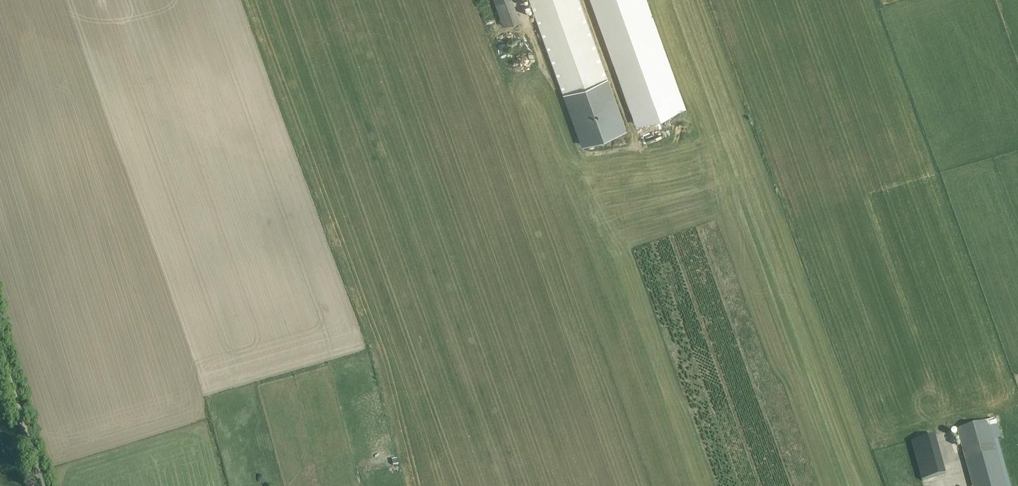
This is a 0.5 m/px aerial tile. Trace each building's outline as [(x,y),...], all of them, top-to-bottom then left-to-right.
[(564,94),(582,144),(626,128),(608,78),(580,0),(530,0),(564,94)] [(619,75),(637,124),(685,107),(646,0),(592,0),(619,75)] [(957,429),(963,451),(973,485),(1011,485),(998,439),(1001,438),(998,425),(991,427),(989,421),(957,429)] [(945,473),(934,435),(911,441),(922,479),(945,473)]
